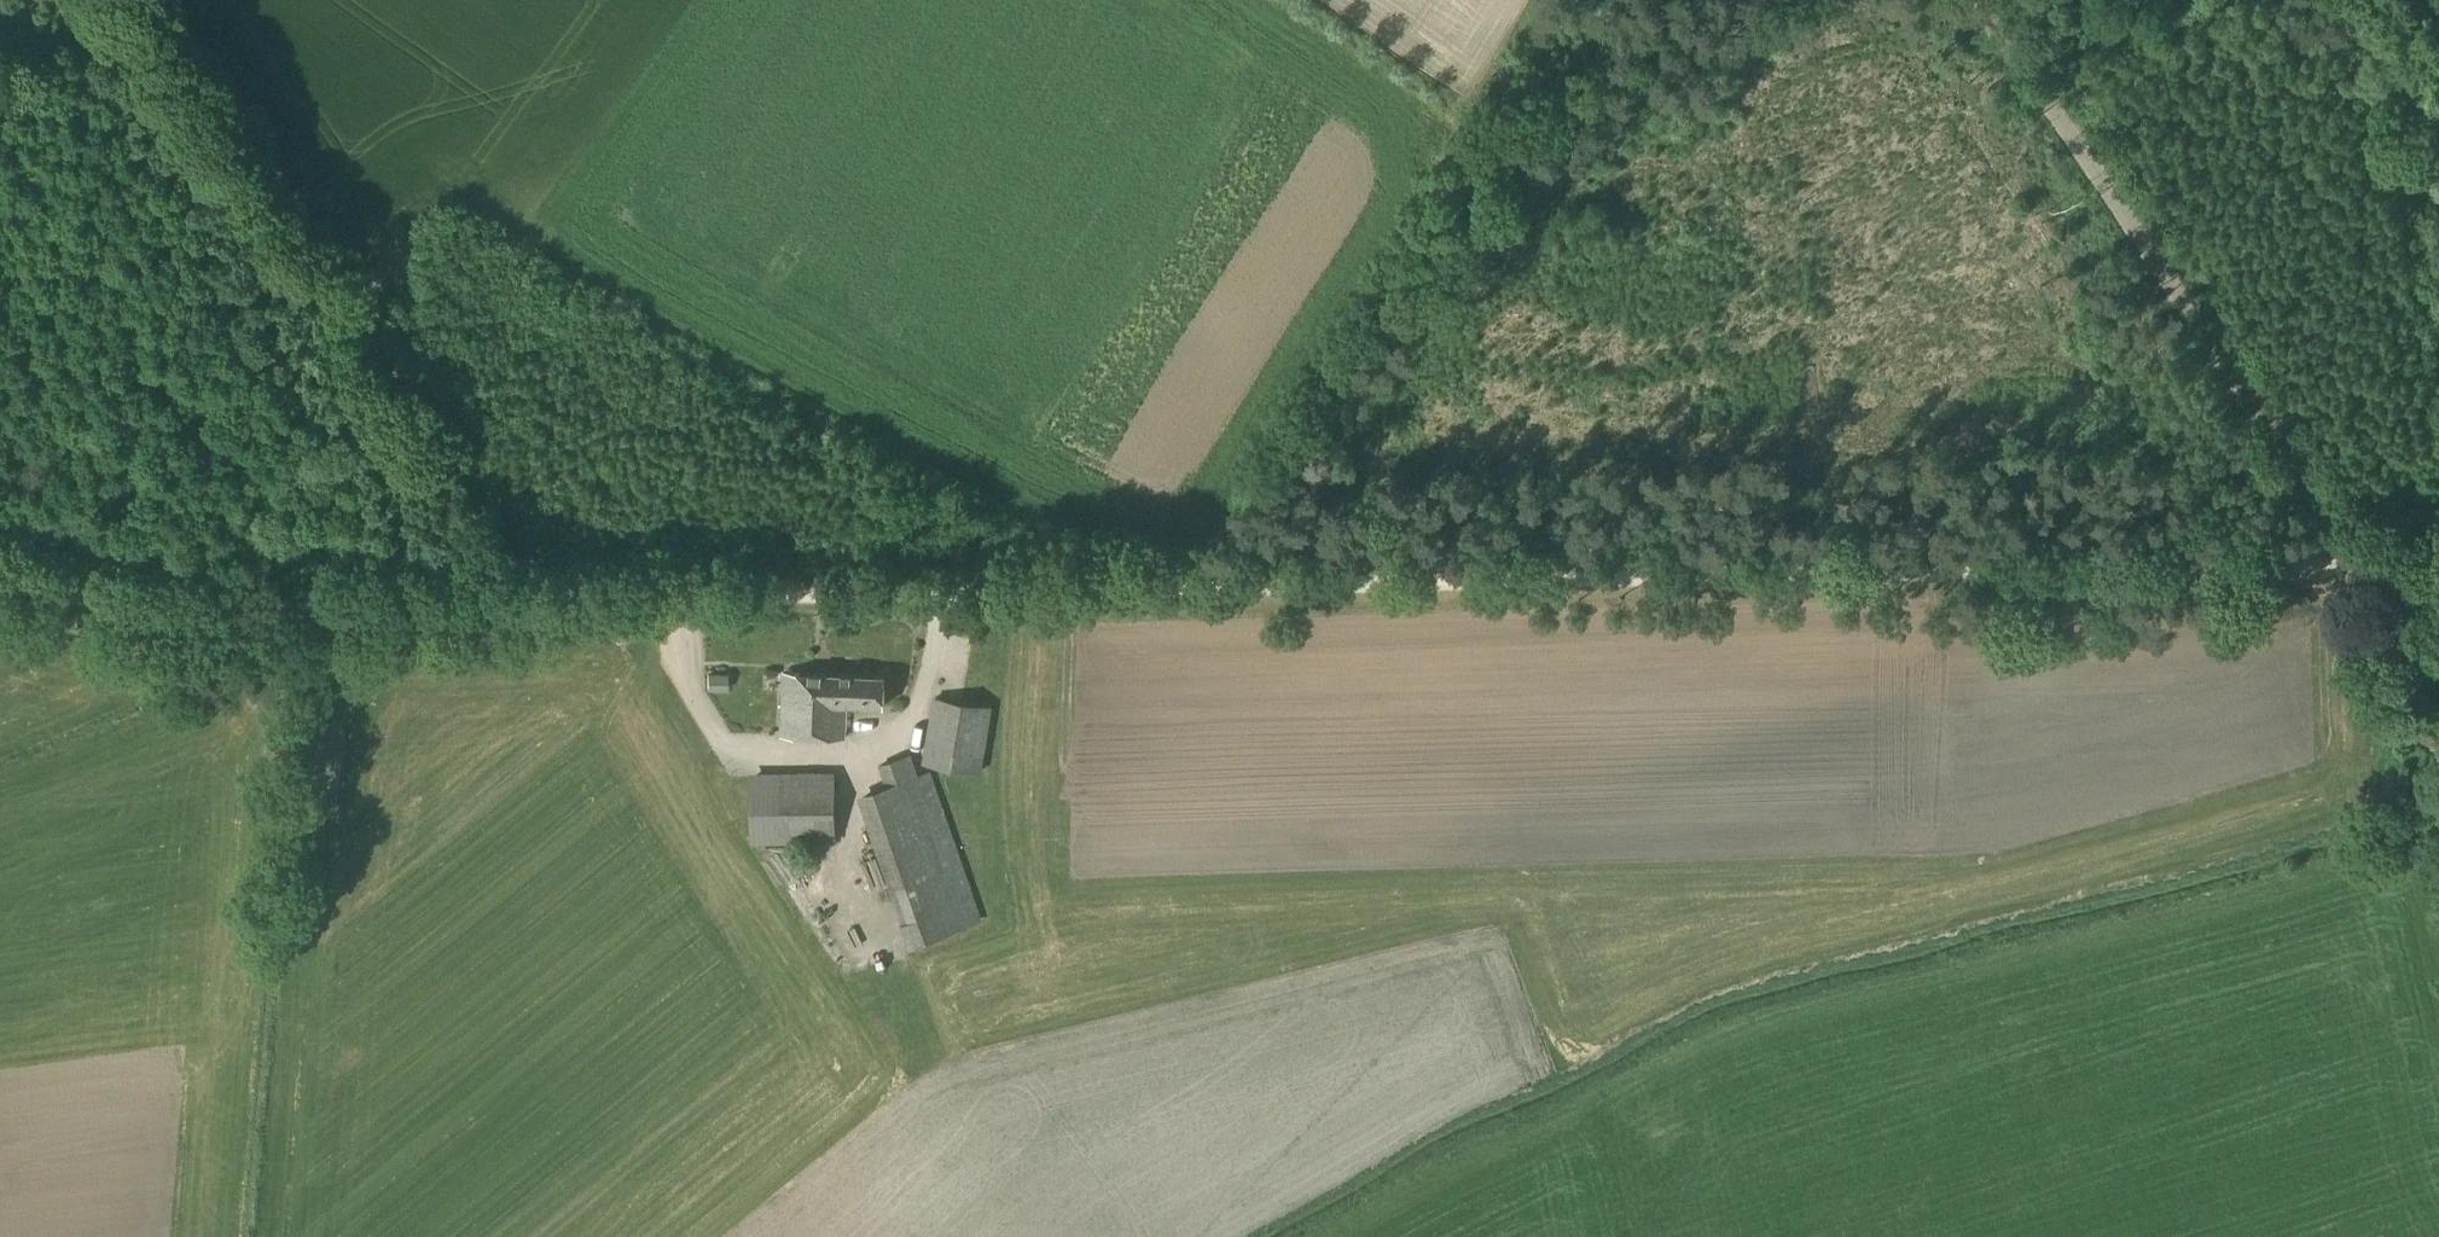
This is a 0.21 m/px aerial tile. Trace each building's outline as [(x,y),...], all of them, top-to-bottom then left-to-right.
[(726,674),(707,673),(707,689),(726,690),(726,674)] [(843,739),(845,706),(882,707),(883,678),(784,673),(781,736),(843,739)] [(980,773),(991,707),(934,697),(923,764),(980,773)] [(918,780),(910,756),(878,767),(886,791),(861,799),(911,948),(979,926),(929,776),(918,780)] [(754,842),(831,841),(831,774),(753,774),(754,842)]
